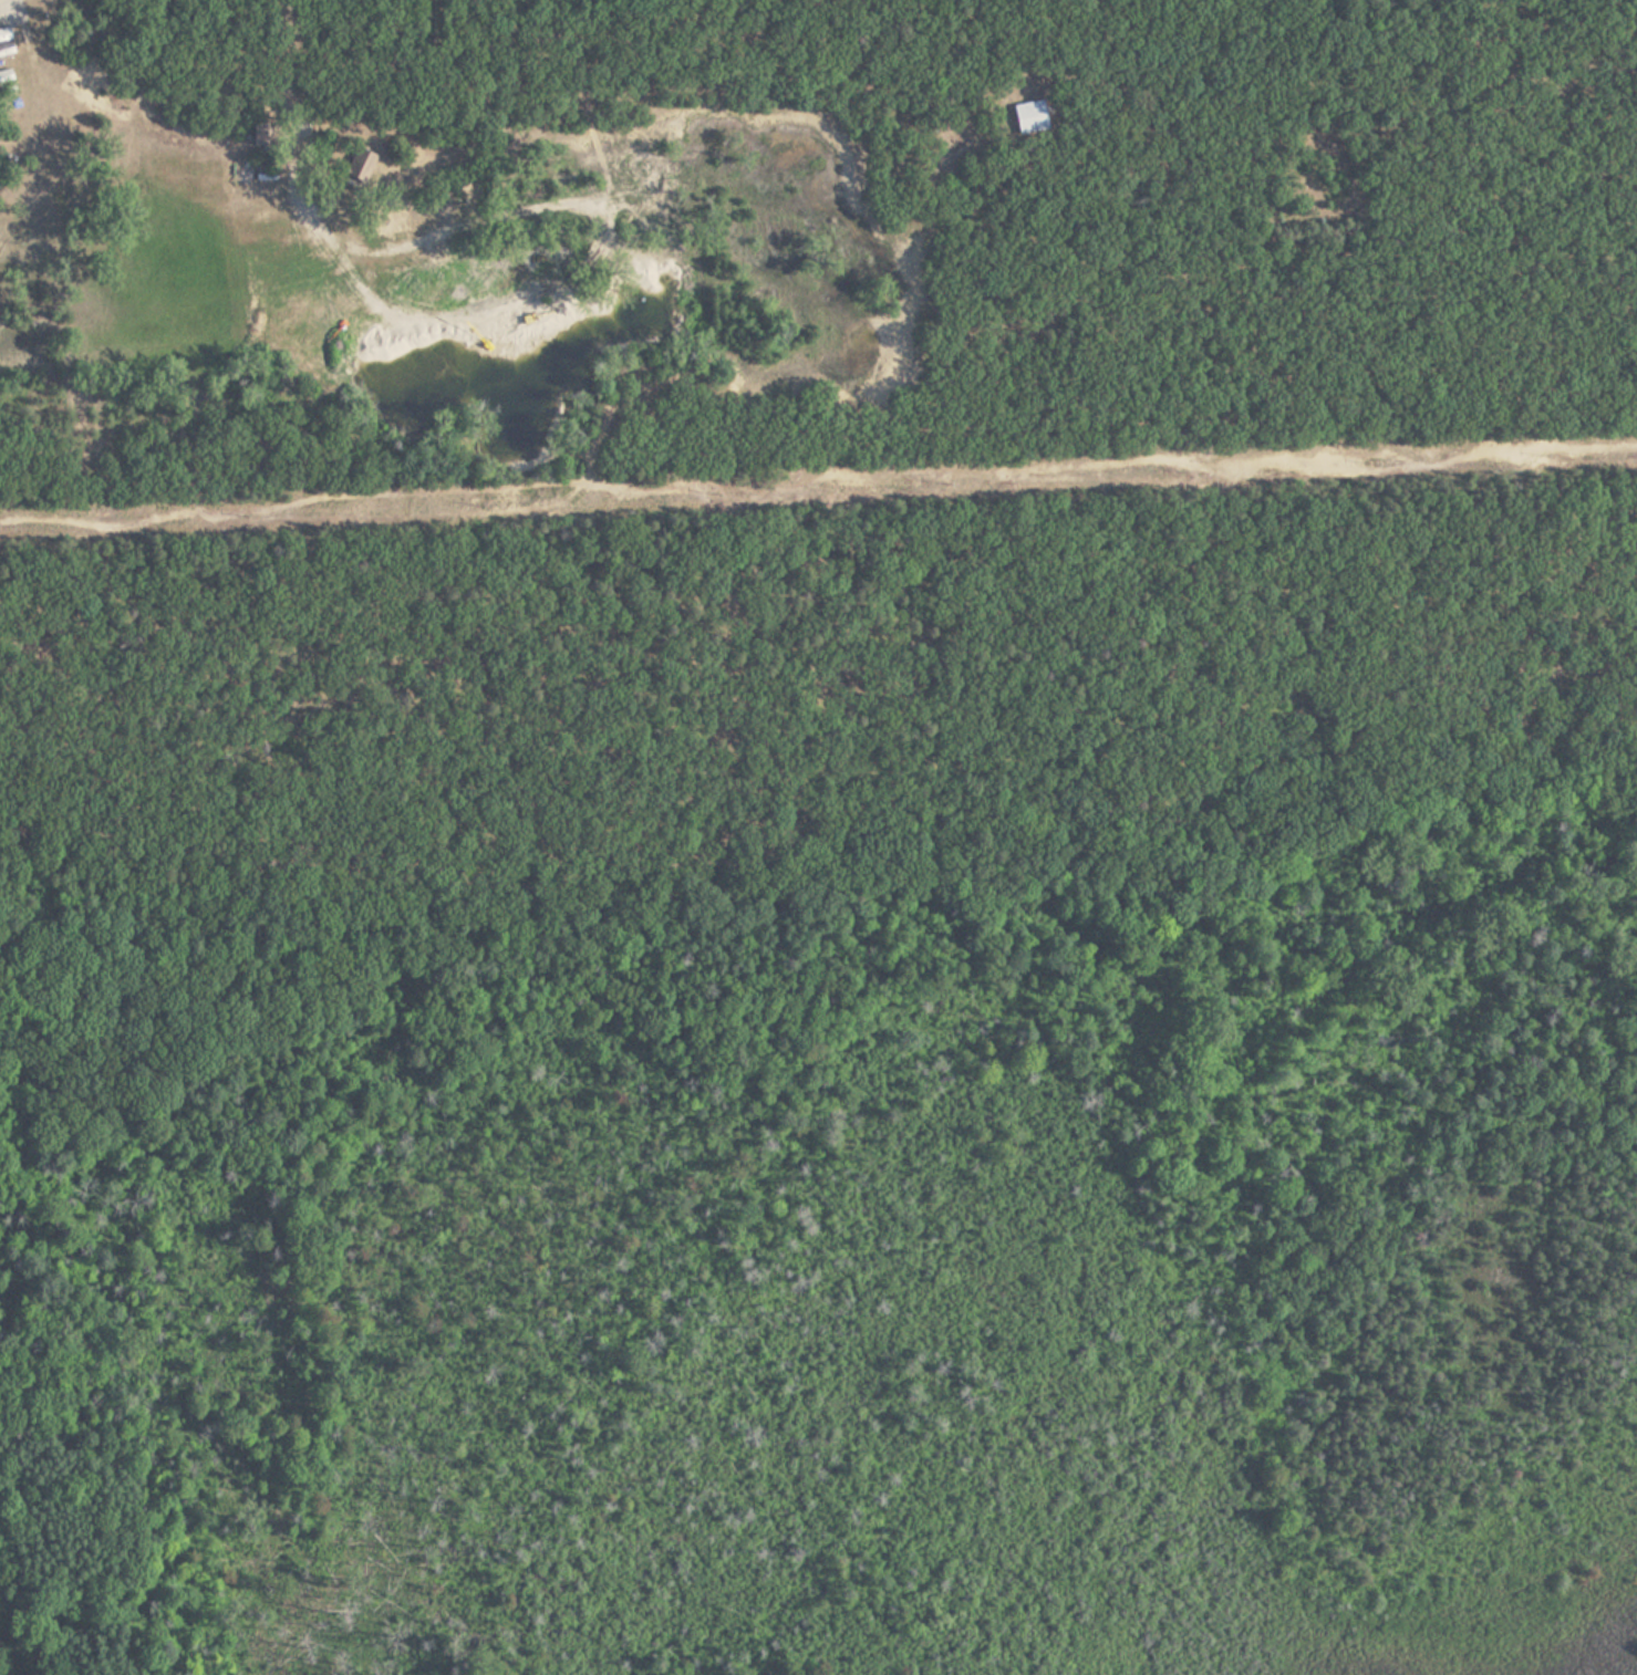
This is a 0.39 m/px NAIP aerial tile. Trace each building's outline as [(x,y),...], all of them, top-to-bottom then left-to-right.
[(13,55),(10,30),(0,31),(0,57),(13,55)] [(1013,106),(1018,131),(1047,125),(1042,100),(1013,106)] [(267,124),(252,124),(252,146),(267,146),(267,124)] [(377,158),(357,148),(339,182),(359,192),(377,158)]
